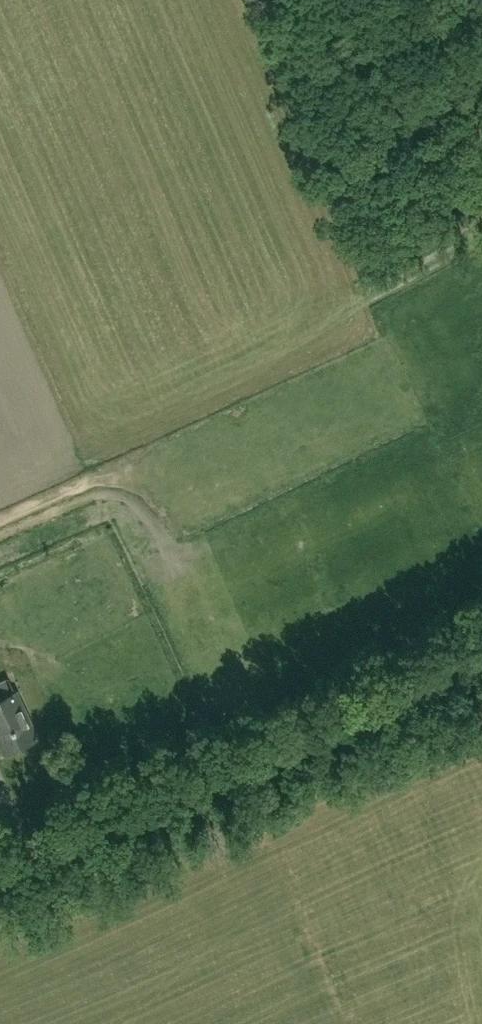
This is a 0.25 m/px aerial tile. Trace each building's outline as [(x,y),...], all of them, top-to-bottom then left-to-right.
[(5,753),(38,738),(17,692),(16,693),(9,678),(0,683),(0,742),(5,753)]
